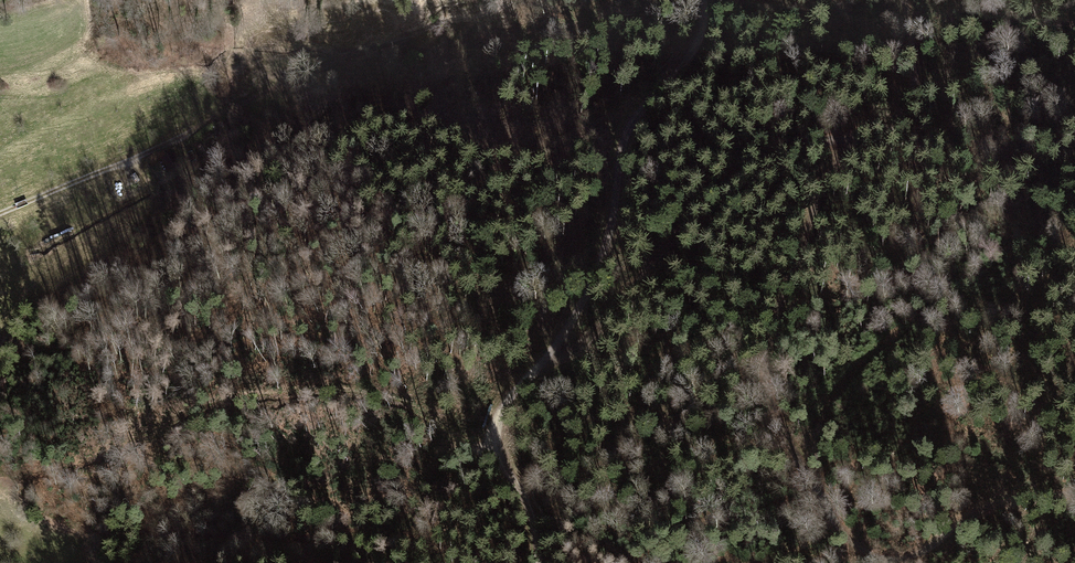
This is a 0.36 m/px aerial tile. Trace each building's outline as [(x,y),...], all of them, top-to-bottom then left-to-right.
[(169,156),(154,162),(161,178),(176,171),(169,156)]
